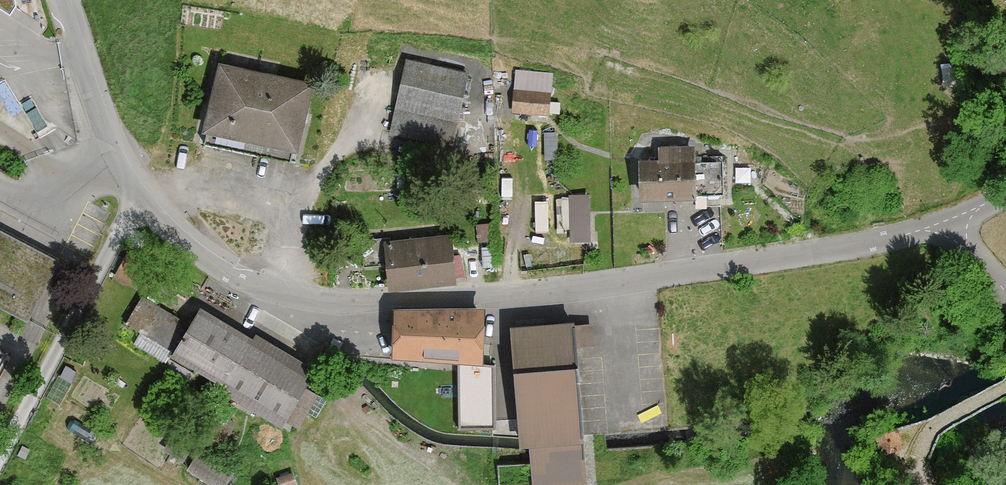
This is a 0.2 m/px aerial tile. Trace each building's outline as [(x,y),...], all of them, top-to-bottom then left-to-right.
[(11,10),(15,2),(15,0),(0,0),(0,4),(11,10)] [(314,78),(219,56),(203,126),(207,127),(204,141),(289,160),(293,145),(299,146),(314,78)] [(468,71),(408,58),(391,130),(451,143),(468,71)] [(966,88),(963,64),(940,67),(944,91),(966,88)] [(551,90),(512,87),(510,111),(550,113),(551,90)] [(558,131),(542,131),(542,158),(558,158),(558,131)] [(660,157),(640,158),(642,196),(724,193),(723,155),(695,156),(694,142),(659,143),(660,157)] [(586,198),(565,199),(567,244),(587,243),(586,198)] [(493,221),(474,222),(475,242),(494,240),(493,221)] [(0,229),(0,303),(28,318),(59,260),(0,229)] [(456,278),(452,232),(385,237),(389,284),(456,278)] [(299,427),(319,393),(304,385),(316,364),(257,329),(254,334),(201,303),(189,323),(142,296),(125,325),(223,382),(221,387),(282,423),(284,418),(299,427)] [(484,312),(393,311),(392,334),(392,358),(458,363),(458,358),(483,360),(484,312)] [(511,319),(520,437),(528,436),(532,484),(588,484),(584,433),(574,315),(511,319)] [(458,358),(458,363),(458,429),(496,429),(495,360),(483,360),(458,358)] [(237,421),(215,408),(199,435),(228,453),(238,437),(230,432),(237,421)] [(199,449),(187,467),(214,484),(224,484),(233,471),(231,469),(199,449)] [(275,475),(278,484),(294,484),(298,484),(294,469),(275,475)]
